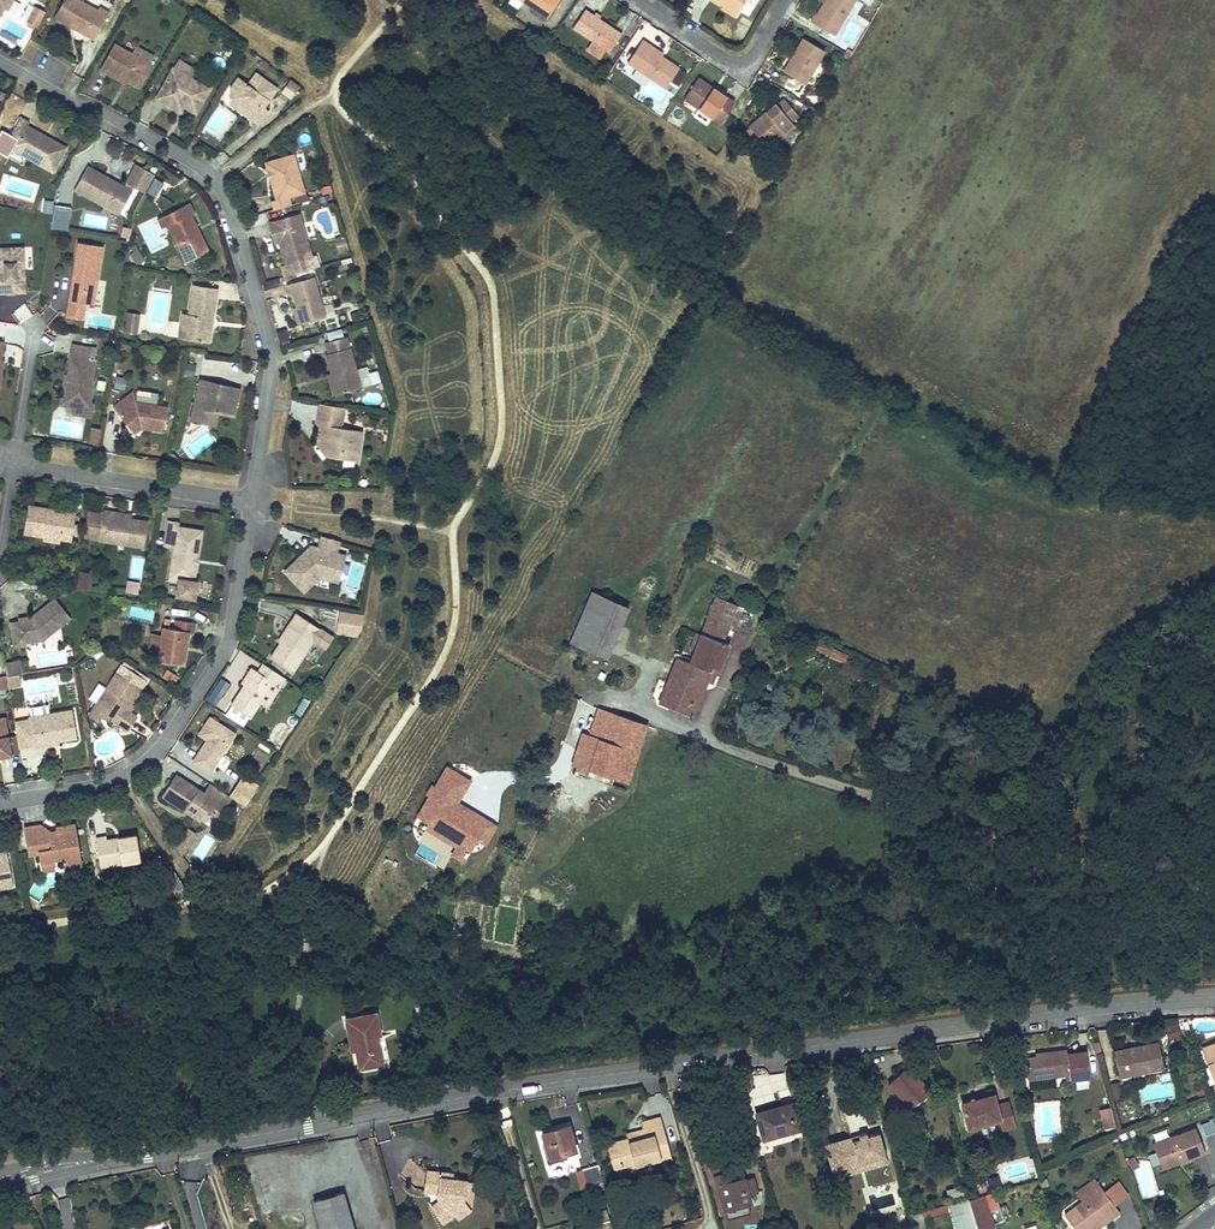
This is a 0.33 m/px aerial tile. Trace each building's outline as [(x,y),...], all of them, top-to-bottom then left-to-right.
[(11,2),(12,0),(0,0),(0,21),(11,2)] [(55,20),(72,30),(74,27),(77,28),(75,32),(95,42),(110,16),(100,10),(97,15),(77,4),(79,0),(66,0),(55,20)] [(549,16),(559,0),(524,0),(549,16)] [(737,13),(745,0),(716,0),(737,13)] [(840,28),(857,0),(827,0),(825,3),(820,13),(818,12),(812,22),(836,35),(840,28)] [(34,4),(25,22),(36,28),(45,9),(34,4)] [(574,27),(594,40),(606,48),(611,51),(623,32),(586,8),(574,27)] [(804,38),(785,71),(806,84),(826,51),(804,38)] [(629,61),(637,66),(667,87),(680,68),(663,56),(650,47),(652,45),(643,39),(629,61)] [(606,48),(594,40),(592,43),(604,51),(606,48)] [(652,45),(650,47),(663,56),(665,53),(652,45)] [(115,48),(100,74),(112,80),(113,78),(138,92),(151,68),(115,48)] [(269,69),(261,63),(258,69),(265,75),(269,69)] [(685,75),(678,70),(670,82),(677,87),(685,75)] [(158,102),(175,112),(178,106),(184,110),(197,117),(210,94),(174,74),(158,102)] [(241,80),(233,93),(238,97),(231,108),(240,114),(244,110),(251,115),(247,119),(258,127),(266,115),(262,113),(277,92),(256,78),(250,86),(241,80)] [(700,78),(686,99),(721,123),(735,102),(700,78)] [(299,91),(290,84),(281,96),(290,103),(299,91)] [(776,104),(751,126),(746,131),(755,141),(753,142),(759,149),(766,143),(768,146),(775,140),(794,123),(792,121),(799,114),(785,99),(778,105),(776,104)] [(184,110),(178,106),(175,112),(181,115),(184,110)] [(251,115),(244,110),(240,114),(247,119),(251,115)] [(54,175),(66,152),(47,141),(45,145),(42,143),(44,139),(27,130),(28,127),(18,121),(9,137),(9,138),(19,143),(14,153),(54,175)] [(775,140),(778,142),(787,135),(796,126),(794,123),(775,140)] [(0,133),(0,134),(0,154),(9,138),(9,137),(0,133)] [(270,208),(273,218),(290,213),(287,203),(291,202),(302,199),(291,159),(271,165),(275,181),(269,182),(276,206),(270,208)] [(275,181),(271,165),(264,167),(269,182),(275,181)] [(85,173),(72,197),(102,213),(106,205),(121,213),(132,193),(144,200),(154,182),(138,172),(126,194),(125,194),(113,188),(112,191),(105,188),(106,184),(85,173)] [(331,193),(321,196),(324,203),(333,200),(331,193)] [(302,199),(291,202),(294,212),(308,208),(302,199)] [(52,228),(68,229),(70,205),(53,204),(52,228)] [(106,205),(102,213),(117,221),(121,213),(106,205)] [(166,229),(182,265),(206,254),(190,218),(192,217),(187,206),(167,215),(172,226),(166,229)] [(172,226),(167,215),(154,221),(159,232),(166,229),(172,226)] [(282,271),(286,282),(318,273),(314,261),(302,218),(268,229),(270,238),(273,248),(283,245),(286,253),(282,254),(286,269),(282,271)] [(344,242),(334,244),(338,257),(348,255),(344,242)] [(130,253),(135,264),(144,259),(139,248),(130,253)] [(97,299),(104,253),(77,249),(74,275),(77,275),(76,281),(73,281),(67,324),(83,326),(85,310),(87,297),(97,299)] [(23,296),(20,252),(3,253),(5,276),(0,277),(0,298),(23,296)] [(294,299),(302,328),(325,322),(313,279),(286,287),(290,299),(294,299)] [(182,322),(180,331),(187,333),(184,343),(205,347),(215,297),(195,293),(188,323),(182,322)] [(96,312),(97,299),(87,297),(85,310),(96,312)] [(122,331),(138,333),(140,312),(125,310),(122,331)] [(178,341),(184,343),(187,333),(180,331),(178,341)] [(328,379),(333,399),(359,392),(354,374),(345,341),(323,347),(326,360),(322,361),(328,379)] [(93,366),(95,355),(73,352),(68,383),(70,383),(68,392),(66,393),(66,396),(65,405),(70,413),(73,413),(82,415),(89,409),(93,386),(92,386),(95,366),(93,366)] [(193,383),(196,372),(187,370),(184,381),(193,383)] [(354,374),(359,392),(372,388),(366,370),(354,374)] [(328,379),(324,380),(329,400),(333,399),(328,379)] [(216,389),(200,385),(190,427),(214,433),(217,419),(233,422),(240,396),(220,390),(219,395),(215,394),(216,389)] [(168,411),(140,407),(135,396),(114,411),(129,432),(136,428),(165,432),(168,411)] [(93,410),(89,409),(82,415),(73,413),(72,421),(90,424),(93,410)] [(341,413),(317,409),(313,433),(320,434),(317,452),(329,463),(356,467),(360,435),(338,431),(341,413)] [(89,425),(86,441),(98,444),(101,427),(89,425)] [(108,456),(103,449),(100,449),(99,458),(108,459),(108,456)] [(27,509),(23,538),(66,545),(71,517),(60,515),(59,519),(45,516),(46,512),(27,509)] [(140,552),(145,526),(115,521),(116,516),(101,513),(100,520),(96,541),(95,544),(107,546),(122,549),(140,552)] [(100,520),(86,518),(82,538),(96,541),(100,520)] [(176,528),(166,526),(162,551),(172,552),(168,579),(177,581),(176,584),(176,586),(174,600),(192,603),(193,592),(189,592),(185,591),(189,567),(193,567),(198,534),(176,531),(176,528)] [(333,559),(337,546),(320,541),(317,554),(314,553),(306,561),(301,556),(280,575),(302,598),(329,587),(337,560),(333,559)] [(142,578),(143,557),(130,557),(130,578),(142,578)] [(337,560),(329,587),(338,589),(346,563),(337,560)] [(193,567),(189,567),(185,591),(189,592),(193,567)] [(89,580),(77,578),(74,593),(87,594),(89,580)] [(127,578),(124,591),(136,594),(140,581),(127,578)] [(590,592),(569,642),(605,657),(627,607),(590,592)] [(676,658),(667,682),(679,687),(681,681),(701,690),(705,681),(712,683),(727,645),(720,642),(730,616),(738,618),(743,608),(715,597),(700,634),(695,633),(693,639),(697,640),(693,652),(689,659),(684,657),(682,660),(676,658)] [(9,651),(21,649),(20,644),(29,643),(28,638),(34,637),(41,632),(43,636),(62,623),(50,606),(35,617),(37,619),(32,623),(30,621),(16,623),(17,626),(5,627),(8,648),(9,651)] [(360,635),(362,610),(320,607),(319,624),(334,625),(334,633),(360,635)] [(318,633),(293,617),(278,640),(281,642),(267,664),(289,678),(311,644),(324,652),(331,641),(318,633)] [(172,637),(161,636),(159,643),(156,661),(155,669),(183,673),(189,640),(193,641),(195,630),(173,626),(172,637)] [(28,638),(29,643),(34,642),(43,636),(41,632),(34,637),(28,638)] [(693,639),(688,650),(693,652),(697,640),(693,639)] [(156,661),(159,643),(148,641),(145,660),(156,661)] [(100,657),(94,652),(88,660),(94,664),(100,657)] [(839,669),(859,679),(865,668),(845,657),(839,669)] [(275,687),(280,680),(259,666),(253,675),(250,673),(228,707),(247,720),(270,684),(275,687)] [(3,669),(5,681),(19,679),(17,667),(3,669)] [(113,674),(91,707),(107,718),(110,720),(108,723),(124,735),(134,720),(124,713),(139,691),(113,674)] [(178,681),(170,676),(165,683),(173,689),(178,681)] [(667,682),(660,703),(690,715),(701,690),(681,681),(679,687),(667,682)] [(107,718),(91,707),(85,717),(94,723),(97,718),(104,723),(107,718)] [(588,769),(588,770),(612,778),(631,719),(598,708),(588,737),(597,740),(588,769)] [(26,723),(31,752),(42,750),(42,748),(57,745),(72,742),(67,716),(26,723)] [(631,719),(612,778),(626,783),(646,725),(631,719)] [(190,768),(207,779),(233,737),(210,722),(199,739),(206,744),(190,768)] [(571,763),(588,770),(588,769),(597,740),(588,737),(581,735),(571,763)] [(18,761),(15,742),(4,744),(6,762),(18,761)] [(246,806),(258,783),(241,774),(229,797),(246,806)] [(231,803),(210,789),(204,799),(173,780),(161,799),(182,812),(184,809),(207,824),(218,808),(225,813),(231,803)] [(219,822),(225,813),(218,808),(212,817),(219,822)] [(41,832),(24,834),(27,856),(34,854),(36,866),(50,864),(51,861),(64,869),(65,874),(82,872),(75,831),(56,834),(57,838),(49,840),(48,837),(41,832)] [(102,845),(101,841),(94,842),(99,873),(136,867),(132,841),(102,845)] [(9,893),(3,856),(0,857),(0,894),(9,893)] [(36,866),(38,875),(51,873),(50,864),(36,866)] [(344,1020),(349,1044),(351,1044),(358,1071),(381,1066),(375,1039),(379,1038),(375,1014),(344,1020)] [(1164,1027),(1169,1038),(1182,1033),(1177,1022),(1164,1027)] [(1200,1047),(1214,1082),(1214,1040),(1200,1047)] [(1159,1043),(1116,1051),(1121,1077),(1164,1069),(1159,1043)] [(1086,1052),(1067,1054),(1067,1051),(1042,1053),(1043,1056),(1026,1058),(1029,1079),(1070,1075),(1070,1080),(1089,1078),(1086,1052)] [(928,1092),(917,1082),(919,1080),(906,1066),(888,1084),(911,1108),(928,1092)] [(919,1080),(917,1082),(928,1092),(929,1090),(919,1080)] [(993,1095),(963,1103),(969,1125),(999,1118),(993,1095)] [(761,1132),(762,1138),(779,1133),(799,1128),(791,1104),(755,1114),(761,1132)] [(1098,1108),(1103,1128),(1115,1125),(1110,1105),(1098,1108)] [(606,1143),(608,1152),(613,1167),(621,1165),(621,1161),(629,1159),(631,1162),(632,1165),(659,1158),(658,1155),(669,1152),(659,1117),(640,1122),(642,1129),(644,1136),(626,1141),(625,1138),(615,1140),(606,1143)] [(546,1142),(542,1143),(546,1157),(561,1154),(560,1148),(574,1144),(568,1124),(543,1131),(546,1142)] [(1153,1143),(1162,1164),(1180,1157),(1182,1161),(1205,1152),(1194,1126),(1153,1143)] [(642,1129),(624,1134),(625,1138),(626,1141),(644,1136),(642,1129)] [(859,1139),(827,1148),(832,1164),(841,1162),(842,1168),(885,1155),(878,1133),(867,1136),(865,1131),(858,1134),(859,1139)] [(793,1132),(764,1139),(766,1147),(795,1140),(793,1132)] [(841,1162),(832,1164),(836,1177),(887,1162),(885,1155),(842,1168),(841,1162)] [(1138,1164),(1133,1156),(1127,1160),(1132,1168),(1138,1164)] [(1180,1157),(1162,1164),(1163,1168),(1182,1161),(1180,1157)] [(727,1172),(715,1176),(727,1219),(749,1213),(746,1202),(737,1205),(735,1194),(746,1191),(747,1193),(756,1191),(753,1179),(747,1158),(738,1161),(743,1177),(730,1181),(727,1172)] [(604,1189),(597,1164),(582,1169),(586,1186),(590,1186),(592,1192),(604,1189)] [(422,1171),(419,1193),(428,1194),(427,1199),(435,1206),(428,1214),(440,1226),(450,1216),(455,1221),(466,1210),(461,1205),(464,1181),(449,1179),(448,1186),(437,1185),(438,1173),(422,1171)] [(448,1186),(449,1179),(449,1174),(438,1173),(437,1185),(448,1186)] [(469,1182),(464,1181),(461,1205),(466,1210),(469,1182)] [(963,1185),(946,1189),(949,1201),(965,1197),(963,1185)] [(1080,1203),(1065,1215),(1075,1228),(1090,1228),(1095,1225),(1107,1216),(1109,1218),(1118,1212),(1100,1188),(1080,1203)] [(975,1197),(968,1199),(977,1228),(993,1224),(982,1195),(975,1197)] [(314,1204),(322,1228),(353,1228),(343,1196),(314,1204)] [(949,1203),(951,1210),(957,1228),(977,1228),(968,1199),(949,1203)] [(949,1203),(911,1212),(913,1219),(951,1210),(949,1203)] [(1107,1216),(1095,1225),(1098,1228),(1109,1218),(1107,1216)] [(595,1225),(596,1228),(616,1228),(613,1219),(595,1225)]
